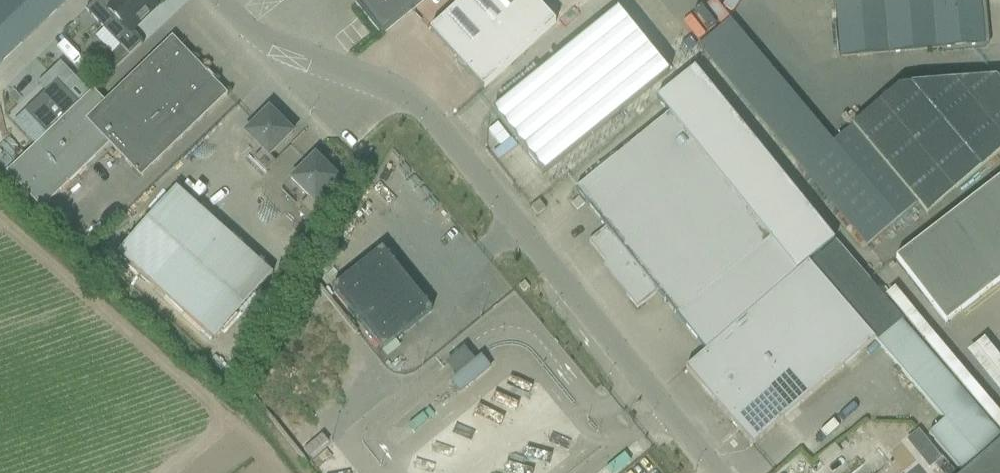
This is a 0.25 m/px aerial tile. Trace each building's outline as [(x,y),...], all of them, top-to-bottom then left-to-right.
[(68,0),(0,0),(0,65),(68,0)] [(129,57),(140,46),(130,34),(157,8),(150,0),(96,0),(85,10),(129,57)] [(381,36),(425,0),(352,0),(381,36)] [(430,32),(456,61),(483,90),(555,24),(534,0),(464,0),(430,31),(430,32)] [(980,0),(835,0),(840,58),(964,48),(984,46),(980,0)] [(616,11),(491,112),(543,176),(668,74),(616,11)] [(803,170),(865,244),(915,202),(926,215),(999,152),(999,84),(994,77),(900,88),(833,144),(729,20),(699,46),(803,170)] [(836,35),(836,23),(796,24),(797,36),(836,35)] [(205,72),(172,38),(104,103),(92,91),(5,174),(40,210),(109,145),(141,178),(225,97),(227,96),(213,81),(215,80),(213,78),(212,80),(207,74),(208,72),(207,71),(205,72)] [(690,70),(653,102),(666,117),(574,191),(605,229),(589,243),(608,267),(611,264),(617,272),(615,275),(629,293),(626,296),(637,310),(657,293),(706,352),(750,314),(797,273),(808,264),(835,240),(690,70)] [(281,123),(268,111),(244,135),(261,152),(262,152),(253,160),(266,173),(275,164),(269,158),(292,135),(289,132),(291,130),(283,121),(281,123)] [(315,157),(314,158),(291,181),(308,198),(300,207),(312,219),(321,210),(315,204),(339,181),(335,178),(337,176),(329,168),(327,170),(316,159),(315,157)] [(895,259),(945,324),(999,282),(999,179),(895,259)] [(213,340),(259,290),(272,275),(176,189),(163,204),(117,254),(213,340)] [(537,217),(545,210),(539,202),(531,208),(537,217)] [(808,264),(797,273),(750,314),(706,352),(685,370),(752,447),(874,341),(877,344),(901,323),(903,321),(835,243),(809,265),(808,264)] [(431,311),(381,249),(332,289),(381,350),(431,311)] [(877,344),(943,421),(927,435),(960,472),(964,472),(999,442),(999,437),(901,323),(877,344)] [(973,358),(999,390),(999,355),(991,343),(973,358)] [(458,393),(490,368),(482,358),(451,384),(458,393)] [(964,472),(999,472),(999,442),(964,472)] [(615,472),(630,472),(633,470),(626,463),(615,472)]
